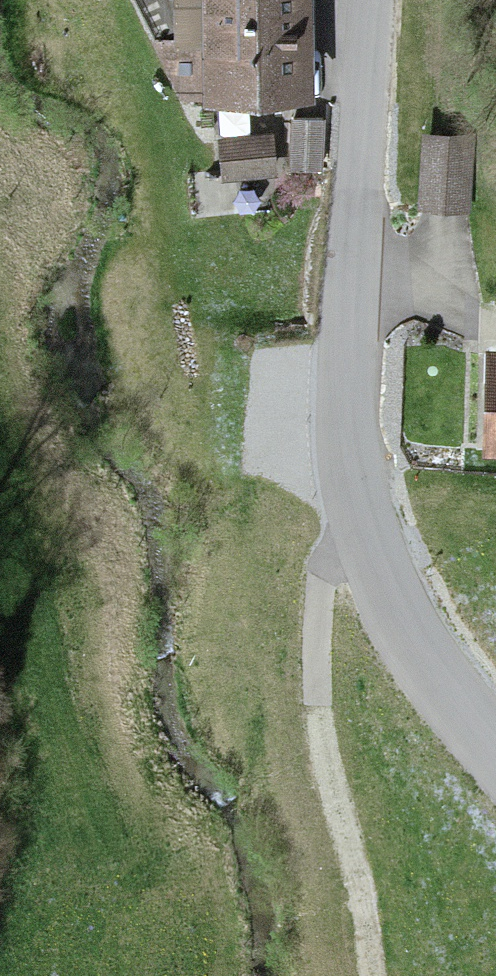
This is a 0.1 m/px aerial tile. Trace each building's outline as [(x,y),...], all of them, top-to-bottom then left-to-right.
[(301,0),(138,0),(181,95),(302,94),(301,0)] [(319,124),(293,123),(292,165),(319,166),(319,124)] [(269,142),(219,143),(220,172),(270,171),(269,142)] [(467,144),(424,142),(421,205),(464,206),(467,144)] [(489,354),(488,438),(495,438),(495,354),(489,354)]
